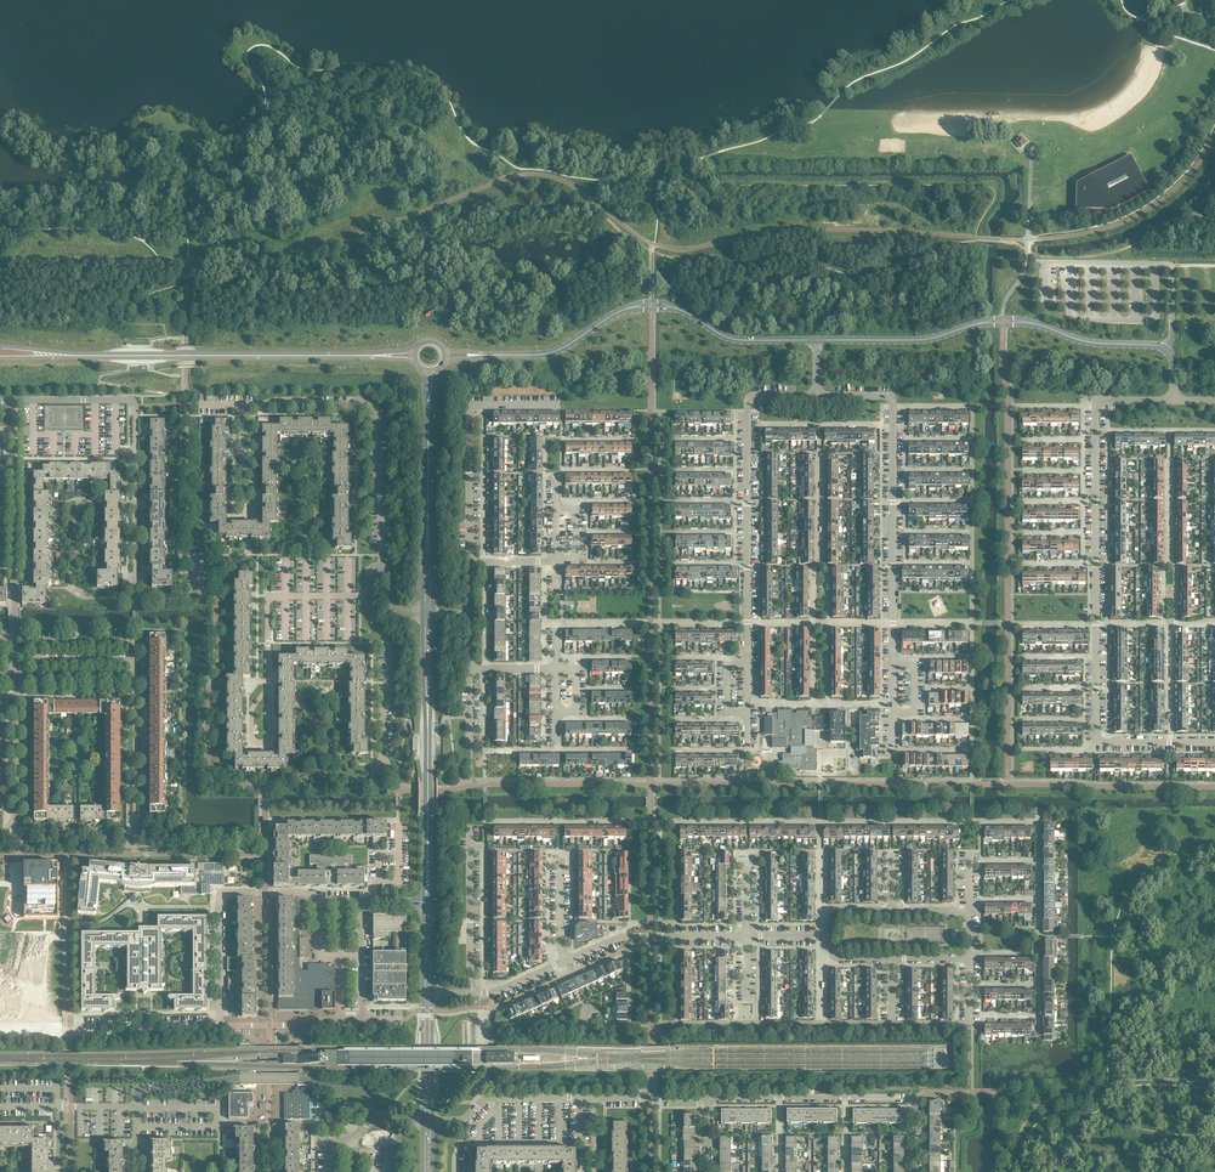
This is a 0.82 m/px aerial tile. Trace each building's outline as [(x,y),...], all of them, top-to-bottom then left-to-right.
[(1184,3),(1183,0),(1173,0),(1175,5),(1171,7),(1169,6),(1167,13),(1181,17),(1183,11),(1182,10),(1179,6),(1184,3)] [(1212,1),(1208,0),(1205,0),(1203,7),(1210,10),(1212,1)] [(1024,138),(1022,136),(1020,137),(1018,140),(1016,142),(1017,144),(1020,146),(1022,148),(1023,147),(1026,144),(1028,142),(1026,141),(1024,138)] [(1150,191),(1138,168),(1131,155),(1077,184),(1076,210),(1092,211),(1111,211),(1150,191)] [(259,416),(259,425),(273,425),(273,422),(272,422),(272,417),(259,416)] [(305,434),(305,419),(298,419),(298,421),(295,421),(295,417),(293,417),(293,419),(279,419),(279,426),(280,426),(280,432),(287,432),(287,435),(298,435),(298,434),(305,434)] [(331,433),(331,426),(331,419),(318,419),(318,417),(315,417),(315,421),(313,421),(313,419),(305,419),(305,434),(312,434),(312,435),(324,435),(324,433),(330,433),(331,433)] [(229,434),(229,420),(215,420),(215,428),(210,428),(210,439),(212,439),(212,446),(226,446),(226,439),(225,439),(225,436),(229,436),(229,434)] [(167,439),(167,431),(165,431),(165,421),(150,421),(150,431),(148,431),(148,439),(150,439),(150,445),(165,445),(165,439),(167,439)] [(275,453),(275,447),(275,434),(280,434),(280,432),(280,426),(279,426),(262,426),(262,434),(260,434),(260,436),(263,436),(263,439),(262,439),(262,447),(262,454),(263,454),(263,456),(260,456),(260,459),(262,459),(262,472),(277,472),(277,465),(278,465),(278,453),(275,453)] [(348,454),(348,447),(348,439),(347,439),(347,436),(351,436),(351,434),(348,434),(348,426),(331,426),(331,433),(330,433),(330,434),(335,434),(335,450),(335,453),(332,453),(332,465),(334,465),(334,472),(348,472),(348,459),(351,459),(351,456),(347,456),(347,454),(348,454)] [(1122,449),(1122,446),(1122,435),(1115,435),(1115,436),(1111,436),(1110,436),(1110,444),(1115,444),(1115,449),(1122,449)] [(167,463),(167,455),(165,455),(165,445),(150,445),(150,455),(148,455),(148,463),(150,463),(150,469),(165,469),(165,463),(167,463)] [(226,472),(226,459),(229,459),(229,456),(225,456),(225,454),(226,454),(226,446),(212,446),(212,453),(210,453),(210,465),(212,465),(212,472),(226,472)] [(77,480),(77,465),(70,465),(70,463),(62,463),(62,465),(56,465),(56,480),(77,480)] [(97,480),(97,465),(91,465),(91,463),(83,463),(83,465),(77,465),(77,480),(97,480)] [(56,480),(56,465),(49,465),(49,466),(38,467),(38,473),(34,473),(34,479),(32,479),(32,487),(34,487),(34,493),(43,493),(43,480),(56,480)] [(120,479),(120,473),(116,473),(116,465),(97,465),(97,480),(110,480),(110,493),(120,493),(120,487),(122,487),(122,479),(120,479)] [(167,487),(167,479),(165,479),(165,469),(150,469),(150,479),(148,479),(148,487),(150,487),(150,493),(165,493),(165,487),(167,487)] [(226,498),(226,490),(225,490),(225,488),(229,488),(229,485),(226,485),(226,472),(212,472),(212,479),(210,479),(210,491),(212,491),(212,505),(210,505),(210,516),(212,516),(212,523),(218,523),(226,523),(226,522),(226,510),(229,510),(229,508),(225,508),(225,505),(226,505),(226,498)] [(278,495),(278,479),(277,479),(277,472),(262,472),(262,485),(260,485),(260,488),(263,488),(263,490),(262,490),(262,498),(279,498),(279,495),(278,495)] [(348,485),(348,472),(334,472),(334,479),(332,479),(332,495),(332,498),(348,498),(348,490),(347,490),(347,488),(351,488),(351,485),(348,485)] [(51,511),(51,503),(49,503),(49,502),(49,493),(43,493),(34,493),(34,502),(34,503),(32,503),(32,511),(34,511),(34,518),(49,518),(49,511),(51,511)] [(122,511),(122,503),(120,503),(120,493),(110,493),(105,493),(105,503),(103,503),(103,511),(105,511),(105,518),(120,518),(120,511),(122,511)] [(167,511),(167,503),(165,503),(165,493),(150,493),(150,503),(148,503),(148,511),(150,511),(150,518),(165,518),(165,511),(167,511)] [(351,511),(351,508),(347,508),(347,506),(348,506),(348,498),(332,498),(332,501),(332,517),(334,517),(334,523),(348,523),(348,511),(351,511)] [(51,532),(51,528),(51,524),(49,524),(49,518),(34,518),(34,524),(32,524),(32,532),(34,532),(34,538),(49,538),(49,532),(51,532)] [(122,532),(122,524),(120,524),(120,518),(105,518),(105,524),(103,524),(103,532),(105,532),(105,538),(120,538),(120,532),(122,532)] [(167,532),(167,528),(167,524),(165,524),(165,518),(150,518),(150,524),(148,524),(148,532),(150,532),(150,538),(165,538),(165,532),(167,532)] [(270,536),(270,523),(262,523),(262,522),(257,522),(257,523),(246,523),(232,523),(232,522),(228,522),(226,522),(226,523),(218,523),(218,536),(226,536),(226,539),(237,539),(237,536),(245,536),(246,536),(251,536),(251,539),(263,539),(263,536),(270,536)] [(351,549),(351,536),(351,534),(347,534),(347,531),(348,531),(348,523),(334,523),(334,530),(330,530),(331,542),(337,542),(337,549),(351,549)] [(51,552),(51,544),(49,544),(49,538),(34,538),(34,545),(32,545),(32,553),(34,552),(34,559),(49,559),(49,552),(51,552)] [(122,553),(122,545),(120,545),(120,538),(105,538),(105,544),(103,544),(103,552),(105,552),(105,559),(120,559),(120,553),(122,553)] [(167,552),(167,545),(165,545),(165,538),(150,538),(150,545),(148,545),(148,552),(150,552),(150,559),(165,559),(165,552),(167,552)] [(51,573),(51,569),(51,565),(49,565),(49,559),(34,559),(34,565),(32,565),(32,573),(34,573),(34,579),(49,579),(49,573),(51,573)] [(118,587),(118,573),(122,573),(122,565),(120,565),(120,559),(105,559),(105,565),(103,565),(103,572),(97,572),(97,587),(104,587),(104,585),(111,585),(111,587),(118,587)] [(173,587),(173,572),(167,572),(167,565),(165,565),(165,559),(150,559),(150,565),(148,565),(148,573),(152,573),(152,587),(159,587),(159,585),(162,585),(166,585),(166,587),(173,587)] [(253,588),(253,574),(239,574),(238,582),(234,582),(234,597),(234,600),(250,600),(250,592),(249,592),(249,590),(252,590),(252,588),(253,588)] [(47,604),(47,590),(47,588),(47,586),(49,586),(49,579),(34,579),(34,586),(36,586),(36,587),(36,589),(32,589),(32,591),(29,591),(29,589),(22,589),(22,604),(47,604)] [(252,613),(252,610),(249,610),(249,608),(250,608),(250,600),(234,600),(234,603),(234,619),(236,619),(236,626),(250,626),(250,613),(252,613)] [(250,639),(250,626),(236,626),(236,633),(232,633),(232,641),(232,644),(236,644),(236,652),(250,652),(250,644),(249,644),(249,641),(252,641),(252,639),(250,639)] [(167,648),(167,643),(166,642),(165,642),(165,635),(150,635),(150,645),(147,645),(147,649),(150,649),(150,655),(165,655),(165,649),(166,649),(167,648)] [(322,665),(322,650),(314,650),(314,652),(312,652),(312,648),(309,648),(309,650),(296,650),(296,657),(296,663),(297,663),(303,663),(303,668),(315,668),(315,665),(322,665)] [(347,663),(347,657),(347,650),(334,650),(334,648),(332,648),(332,652),(329,652),(329,650),(322,650),(322,665),(329,665),(329,668),(340,668),(340,663),(347,663)] [(250,678),(250,664),(252,664),(252,662),(249,662),(249,659),(250,659),(250,652),(236,652),(236,659),(232,659),(232,670),(236,670),(236,677),(228,677),(228,682),(228,684),(225,684),(225,696),(228,696),(228,703),(243,703),(243,695),(242,695),(242,693),(245,693),(245,690),(243,690),(243,682),(243,678),(250,678)] [(167,668),(167,662),(166,661),(165,661),(165,655),(150,655),(150,661),(147,661),(147,665),(150,665),(150,675),(165,675),(165,668),(166,668),(167,668)] [(292,684),(292,678),(292,665),(297,665),(297,663),(296,663),(296,657),(279,657),(279,665),(276,665),(276,667),(280,667),(280,670),(279,670),(278,684),(278,685),(280,685),(280,687),(276,687),(276,690),(278,690),(278,703),(293,703),(293,696),(294,696),(294,684),(292,684)] [(365,685),(365,678),(365,670),(364,670),(364,667),(367,667),(367,665),(365,665),(365,657),(347,657),(347,663),(347,665),(352,665),(352,684),(349,684),(349,696),(350,696),(350,703),(365,703),(365,690),(367,690),(367,687),(364,687),(364,685),(365,685)] [(165,701),(165,694),(165,688),(166,688),(167,687),(167,682),(166,681),(165,681),(165,675),(150,675),(150,684),(147,684),(147,688),(150,688),(150,694),(150,704),(147,704),(147,708),(150,708),(150,714),(165,714),(165,708),(166,708),(167,707),(167,702),(166,701),(165,701)] [(54,715),(54,714),(54,701),(34,701),(34,721),(47,721),(47,715),(54,715)] [(87,714),(87,701),(68,701),(68,714),(87,714)] [(120,721),(120,701),(100,701),(100,714),(100,715),(107,715),(107,721),(120,721)] [(243,716),(243,703),(228,703),(228,710),(225,710),(225,715),(225,722),(228,722),(228,729),(243,729),(243,721),(242,721),(242,720),(242,718),(245,718),(245,716),(243,716)] [(294,726),(294,710),(293,710),(293,703),(278,703),(278,716),(276,716),(276,718),(280,718),(280,721),(278,721),(278,728),(295,729),(295,726),(294,726)] [(365,716),(365,703),(350,703),(350,710),(349,710),(349,726),(348,726),(348,729),(365,729),(365,721),(364,721),(364,719),(367,719),(367,716),(365,716)] [(813,731),(816,731),(830,731),(830,743),(846,743),(846,713),(830,713),(830,717),(815,717),(815,721),(812,721),(812,718),(808,718),(808,712),(797,712),(797,717),(792,717),(792,711),(778,711),(778,714),(768,714),(768,718),(764,718),(764,735),(772,735),(772,748),(791,748),(791,754),(783,754),(783,762),(778,762),(778,770),(799,770),(799,771),(817,771),(817,749),(806,749),(806,746),(813,746),(813,731)] [(875,739),(875,732),(879,732),(879,728),(879,725),(879,720),(875,720),(875,717),(876,717),(876,713),(867,713),(864,713),(860,713),(860,717),(860,724),(856,724),(856,732),(860,732),(860,739),(856,739),(856,747),(860,747),(860,750),(860,751),(860,754),(860,758),(864,758),(871,758),(876,758),(876,754),(875,754),(875,751),(879,751),(879,746),(879,743),(879,739),(875,739)] [(167,727),(167,722),(166,721),(165,721),(165,714),(150,714),(150,721),(147,721),(147,724),(150,724),(150,734),(165,734),(165,728),(166,728),(167,727)] [(49,741),(49,721),(47,721),(34,721),(34,731),(32,731),(32,735),(34,735),(34,741),(49,741)] [(123,735),(123,731),(120,731),(120,721),(107,721),(106,721),(106,741),(120,741),(120,735),(123,735)] [(243,754),(243,753),(243,741),(245,741),(245,739),(242,739),(242,736),(243,736),(243,729),(228,729),(228,735),(225,735),(225,747),(228,747),(228,754),(235,754),(243,754)] [(368,754),(368,741),(367,741),(367,739),(364,739),(364,736),(365,736),(365,729),(348,729),(348,732),(349,732),(349,747),(353,747),(353,754),(368,754)] [(167,747),(167,741),(166,741),(165,741),(165,734),(150,734),(150,744),(147,744),(147,748),(150,748),(150,754),(165,754),(165,748),(166,748),(167,747)] [(49,761),(49,748),(49,741),(34,741),(34,748),(32,748),(32,751),(34,751),(34,761),(49,761)] [(123,751),(123,748),(123,747),(120,747),(120,741),(106,741),(106,761),(120,761),(120,751),(123,751)] [(286,767),(286,754),(278,754),(278,753),(276,753),(276,754),(273,754),(265,754),(248,754),(245,754),(245,753),(243,753),(243,754),(235,754),(235,767),(242,767),(242,770),(254,770),(254,767),(261,767),(265,767),(268,767),(268,770),(279,770),(279,767),(286,767)] [(167,767),(167,761),(166,760),(165,760),(165,754),(150,754),(150,760),(147,760),(147,764),(150,764),(150,774),(165,774),(165,767),(166,767),(167,767)] [(1095,769),(1095,763),(1093,763),(1093,760),(1079,760),(1079,772),(1085,772),(1085,769),(1095,769)] [(49,781),(49,761),(34,761),(34,771),(32,771),(32,774),(34,774),(34,781),(49,781)] [(123,774),(123,771),(120,771),(120,761),(106,761),(106,781),(120,781),(120,774),(123,774)] [(167,786),(167,781),(166,780),(165,780),(165,774),(150,774),(150,784),(147,784),(147,787),(150,787),(150,794),(165,794),(165,787),(166,787),(167,786)] [(49,801),(49,787),(49,781),(34,781),(34,787),(32,787),(32,791),(34,791),(34,801),(47,801),(49,801)] [(123,791),(123,787),(120,787),(120,781),(106,781),(106,801),(107,801),(120,801),(120,791),(123,791)] [(167,806),(167,801),(166,800),(165,800),(165,794),(150,794),(150,800),(147,800),(147,804),(150,804),(150,814),(165,814),(165,807),(166,807),(167,806)] [(54,821),(54,807),(47,807),(47,801),(34,801),(34,821),(54,821)] [(120,821),(120,801),(107,801),(107,807),(101,807),(101,821),(120,821)] [(74,822),(74,807),(54,807),(54,821),(54,822),(60,822),(60,824),(64,824),(64,822),(74,822)] [(101,822),(101,821),(101,807),(80,807),(80,822),(90,822),(90,824),(94,824),(94,822),(101,822)] [(307,837),(307,823),(308,823),(308,822),(302,822),(302,823),(300,823),(300,824),(298,824),(298,822),(297,822),(295,822),(294,823),(287,823),(287,827),(287,837),(288,837),(307,837)] [(327,837),(327,823),(320,823),(320,824),(317,824),(317,822),(315,822),(314,823),(308,823),(307,823),(307,837),(313,837),(313,841),(317,842),(321,841),(321,837),(327,837)] [(347,837),(347,823),(340,823),(340,824),(337,824),(337,822),(335,822),(334,823),(327,823),(327,837),(333,837),(333,841),(337,842),(341,841),(341,837),(347,837)] [(366,837),(366,823),(360,823),(360,824),(357,824),(357,822),(354,822),(354,823),(347,823),(347,837),(353,837),(353,841),(357,842),(360,841),(360,837),(366,837)] [(386,837),(386,823),(376,823),(376,822),(374,822),(373,823),(366,823),(366,837),(373,837),(373,845),(376,846),(380,845),(380,837),(386,837)] [(287,837),(287,827),(276,827),(276,834),(277,834),(277,837),(275,837),(275,839),(276,840),(276,847),(288,847),(288,846),(288,837),(287,837)] [(499,837),(499,827),(493,827),(493,831),(490,831),(490,838),(493,838),(493,837),(499,837)] [(289,860),(289,854),(290,854),(290,846),(288,846),(288,847),(276,847),(276,853),(275,854),(275,857),(277,857),(277,859),(276,859),(276,866),(294,866),(294,860),(289,860)] [(367,877),(367,866),(357,866),(357,870),(344,870),(344,864),(351,864),(351,856),(310,855),(310,856),(310,864),(317,864),(317,870),(297,870),(297,877),(294,877),(294,866),(276,866),(273,866),(273,876),(272,876),(272,879),(274,879),(274,880),(274,886),(278,886),(279,886),(283,886),(284,886),(288,886),(289,886),(290,886),(294,886),(294,885),(297,885),(297,886),(302,886),(303,885),(304,885),(305,885),(306,885),(307,886),(315,886),(316,885),(317,885),(318,885),(319,885),(320,886),(330,886),(330,888),(334,889),(338,888),(338,886),(341,886),(342,885),(343,885),(344,885),(345,885),(346,886),(354,886),(355,885),(356,885),(357,885),(358,885),(359,886),(363,886),(363,887),(367,887),(367,883),(366,882),(366,878),(367,877)] [(81,877),(77,914),(81,915),(88,915),(93,916),(94,916),(95,915),(96,914),(95,913),(95,912),(94,912),(91,911),(92,908),(96,909),(97,900),(99,882),(117,884),(120,886),(123,887),(126,888),(129,889),(132,889),(132,891),(135,891),(142,891),(143,891),(143,890),(146,889),(149,889),(152,888),(155,887),(158,886),(174,886),(181,886),(181,895),(192,895),(198,895),(209,895),(209,886),(224,886),(224,885),(224,873),(224,863),(209,863),(206,864),(198,863),(198,870),(195,870),(195,866),(195,865),(194,865),(194,864),(193,863),(192,864),(191,864),(191,865),(191,866),(191,868),(182,868),(182,867),(177,867),(177,868),(168,868),(168,867),(163,867),(163,868),(153,868),(153,867),(148,867),(148,868),(144,868),(143,868),(143,869),(140,869),(140,868),(139,868),(139,867),(138,867),(138,868),(137,868),(137,869),(134,868),(129,867),(129,866),(127,866),(124,866),(124,867),(123,867),(114,866),(115,865),(110,864),(109,865),(100,864),(100,863),(95,863),(95,864),(94,864),(90,863),(88,863),(88,865),(87,871),(84,870),(83,870),(83,871),(82,871),(82,872),(82,873),(82,874),(83,874),(83,875),(84,875),(83,877),(81,877)] [(26,864),(24,864),(24,865),(24,870),(24,874),(24,880),(24,882),(24,887),(24,889),(24,895),(24,896),(24,902),(24,906),(24,911),(24,916),(24,917),(26,917),(31,917),(43,917),(46,917),(52,917),(56,917),(58,917),(58,916),(58,911),(58,906),(58,901),(58,895),(58,889),(58,887),(58,882),(58,880),(58,878),(58,877),(58,876),(58,872),(58,865),(58,864),(56,864),(50,864),(45,864),(40,864),(32,864),(26,864)] [(109,887),(104,891),(108,896),(113,892),(109,887)] [(253,909),(253,906),(252,906),(252,899),(237,899),(237,905),(233,905),(232,909),(233,912),(237,912),(237,919),(252,919),(252,912),(250,912),(250,909),(253,909)] [(299,931),(299,925),(299,919),(299,918),(299,912),(299,906),(299,905),(299,899),(290,899),(287,899),(278,899),(278,908),(278,909),(278,928),(278,929),(278,947),(278,948),(278,949),(278,959),(308,959),(308,938),(299,938),(299,932),(299,931)] [(161,990),(161,932),(193,932),(193,996),(170,996),(169,996),(169,997),(168,997),(168,998),(168,999),(169,999),(169,1000),(170,1000),(174,1000),(174,1010),(180,1010),(180,1009),(185,1009),(185,1010),(196,1010),(196,1009),(201,1009),(201,1010),(207,1010),(207,961),(206,961),(206,955),(207,955),(207,945),(206,945),(206,939),(207,939),(207,929),(206,929),(206,923),(207,923),(207,917),(195,917),(158,917),(158,929),(138,929),(138,934),(94,934),(94,933),(81,933),(81,939),(83,939),(83,945),(81,945),(81,955),(83,955),(83,961),(81,961),(81,1010),(87,1010),(87,1009),(93,1009),(93,1010),(103,1010),(103,1009),(109,1009),(109,1010),(114,1010),(114,1000),(118,1000),(119,1000),(120,1000),(120,999),(120,998),(120,997),(120,996),(119,996),(96,996),(96,948),(127,948),(127,990),(126,990),(126,991),(142,991),(142,992),(142,993),(143,994),(144,994),(145,994),(146,993),(146,992),(146,991),(163,991),(163,990),(161,990)] [(389,937),(389,931),(392,931),(392,949),(402,949),(402,931),(406,931),(406,917),(373,917),(373,925),(373,927),(374,927),(374,931),(373,931),(373,940),(389,937)] [(253,929),(253,928),(253,926),(252,925),(252,919),(237,919),(237,925),(233,925),(232,928),(233,932),(237,932),(237,938),(252,938),(252,931),(250,931),(250,929),(253,929)] [(602,936),(602,931),(595,930),(596,924),(575,924),(575,941),(586,941),(588,943),(595,940),(598,938),(602,936)] [(253,948),(253,946),(252,945),(252,938),(237,938),(237,944),(233,944),(232,948),(233,952),(237,952),(237,958),(252,958),(252,951),(250,951),(250,948),(253,948)] [(50,979),(49,950),(47,950),(47,946),(37,946),(37,950),(31,950),(31,957),(29,962),(24,962),(20,973),(17,973),(17,982),(13,981),(14,989),(17,989),(18,996),(22,998),(22,1010),(32,1010),(33,1018),(46,1017),(46,1010),(49,1010),(49,999),(53,998),(53,990),(56,990),(56,982),(52,982),(52,979),(50,979)] [(406,987),(406,953),(373,953),(373,967),(373,973),(373,997),(373,1002),(406,1002),(406,990),(407,989),(407,988),(406,988),(406,987)] [(256,988),(256,987),(256,969),(256,967),(256,958),(252,958),(237,958),(228,958),(228,971),(238,971),(238,972),(237,972),(237,978),(228,978),(228,998),(237,998),(237,1004),(238,1004),(237,1004),(237,1010),(238,1011),(237,1011),(237,1018),(245,1018),(245,1017),(248,1017),(248,1018),(256,1018),(256,1008),(256,1007),(256,988)] [(1035,975),(1035,962),(1031,962),(1031,958),(1024,958),(1024,969),(1031,969),(1031,970),(1034,975),(1035,975)] [(279,1010),(335,1010),(335,964),(308,964),(308,971),(299,971),(299,959),(278,959),(278,967),(278,968),(278,969),(278,987),(278,988),(278,998),(279,998),(279,1010)] [(625,969),(624,960),(618,962),(617,960),(611,963),(615,973),(616,973),(622,970),(621,970),(625,969)] [(615,973),(611,963),(605,965),(609,976),(614,974),(615,976),(617,975),(616,973),(615,973)] [(609,976),(605,965),(599,968),(603,978),(604,978),(609,976)] [(506,973),(506,967),(493,967),(493,973),(497,973),(497,977),(504,977),(504,973),(506,973)] [(603,978),(599,968),(593,971),(597,981),(602,979),(603,981),(605,981),(604,978),(603,978)] [(597,981),(593,971),(587,973),(591,984),(592,983),(597,981)] [(591,984),(587,973),(581,976),(585,986),(590,984),(591,987),(593,986),(592,983),(591,984)] [(585,986),(581,976),(575,979),(579,989),(580,989),(585,986)] [(579,989),(575,979),(569,981),(573,992),(578,990),(580,992),(581,991),(580,989),(579,989)] [(573,992),(569,981),(563,984),(567,994),(568,994),(573,992)] [(567,994),(563,984),(557,987),(561,997),(566,995),(568,997),(569,996),(568,994),(567,994)] [(559,998),(554,988),(548,991),(552,1001),(553,1001),(559,998)] [(1035,1006),(1035,993),(1031,993),(1031,989),(1024,989),(1024,1000),(1031,1000),(1031,1001),(1034,1006),(1035,1006)] [(552,1001),(548,991),(542,993),(546,1004),(551,1001),(552,1004),(554,1003),(553,1001),(552,1001)] [(546,1004),(542,993),(536,996),(540,1006),(541,1006),(546,1004)] [(540,1006),(536,996),(530,999),(534,1009),(539,1007),(541,1009),(542,1008),(541,1006),(540,1006)] [(534,1009),(530,999),(524,1001),(528,1012),(529,1011),(534,1009)] [(528,1012),(524,1001),(518,1004),(522,1014),(527,1012),(528,1015),(530,1014),(529,1011),(528,1012)] [(522,1014),(518,1004),(512,1006),(516,1017),(517,1017),(522,1014)] [(516,1017),(512,1006),(506,1009),(510,1020),(515,1017),(517,1020),(518,1019),(517,1017),(516,1017)] [(627,1020),(627,1016),(627,1014),(616,1014),(616,1015),(616,1020),(618,1020),(618,1024),(627,1024),(627,1020)] [(1035,1034),(1035,1025),(1031,1025),(1024,1025),(1024,1035),(1031,1035),(1031,1034),(1035,1034)] [(494,1053),(485,1053),(485,1063),(494,1063),(513,1063),(513,1053),(494,1053)] [(310,1119),(310,1101),(309,1101),(309,1100),(315,1100),(315,1093),(313,1093),(313,1091),(310,1091),(310,1088),(307,1088),(307,1093),(299,1093),(299,1087),(296,1087),(296,1090),(293,1090),(293,1093),(284,1093),(284,1119),(310,1119)] [(251,1120),(251,1105),(256,1105),(256,1094),(231,1094),(231,1120),(251,1120)] [(353,1113),(353,1103),(351,1103),(350,1103),(348,1103),(347,1102),(345,1101),(344,1101),(343,1101),(342,1101),(341,1101),(340,1101),(338,1101),(338,1111),(343,1113),(353,1113)] [(738,1123),(738,1110),(732,1110),(732,1108),(729,1108),(729,1110),(722,1110),(722,1123),(725,1123),(725,1124),(735,1124),(735,1123),(738,1123)] [(755,1123),(755,1110),(748,1110),(748,1108),(745,1108),(745,1110),(738,1110),(738,1123),(741,1123),(741,1124),(745,1124),(752,1124),(752,1123),(755,1123)] [(772,1123),(772,1110),(765,1110),(765,1108),(762,1108),(762,1110),(755,1110),(755,1123),(758,1123),(758,1124),(768,1124),(768,1123),(772,1123)] [(804,1123),(804,1110),(798,1110),(798,1108),(795,1108),(795,1110),(788,1110),(788,1123),(791,1123),(791,1124),(801,1124),(801,1123),(804,1123)] [(821,1123),(821,1110),(814,1110),(814,1108),(811,1108),(811,1110),(804,1110),(804,1123),(807,1123),(807,1124),(812,1124),(818,1124),(818,1123),(821,1123)] [(837,1123),(837,1110),(830,1110),(830,1108),(827,1108),(827,1110),(821,1110),(821,1123),(824,1123),(824,1124),(834,1124),(834,1123),(837,1123)] [(870,1123),(870,1110),(863,1110),(863,1108),(860,1108),(860,1110),(853,1110),(853,1123),(857,1123),(857,1124),(867,1124),(867,1123),(870,1123)] [(887,1123),(887,1110),(880,1110),(880,1108),(877,1108),(877,1110),(870,1110),(870,1123),(873,1123),(873,1124),(880,1124),(884,1124),(884,1123),(887,1123)] [(903,1123),(903,1110),(896,1110),(896,1108),(893,1108),(893,1110),(887,1110),(887,1123),(890,1123),(890,1124),(900,1124),(900,1123),(903,1123)] [(626,1140),(626,1130),(626,1126),(626,1123),(612,1123),(612,1130),(611,1130),(610,1131),(610,1132),(610,1133),(611,1133),(611,1143),(626,1143),(626,1140)] [(32,1145),(32,1134),(32,1129),(32,1130),(29,1130),(29,1124),(23,1124),(23,1127),(24,1127),(24,1129),(16,1129),(16,1130),(14,1130),(14,1129),(14,1145),(32,1145)] [(305,1135),(303,1132),(300,1132),(300,1125),(285,1125),(285,1133),(287,1133),(287,1136),(284,1136),(284,1138),(285,1138),(285,1145),(300,1145),(300,1139),(303,1139),(305,1135)] [(253,1149),(253,1132),(253,1128),(235,1128),(235,1139),(239,1139),(239,1149),(253,1149)] [(14,1129),(13,1129),(13,1130),(11,1130),(11,1129),(0,1129),(0,1145),(14,1145),(14,1129)] [(49,1155),(49,1143),(47,1143),(47,1141),(49,1141),(49,1140),(53,1140),(53,1134),(32,1134),(32,1145),(32,1158),(49,1158),(49,1157),(47,1157),(47,1155),(49,1155)] [(171,1162),(171,1146),(171,1141),(153,1141),(153,1163),(152,1163),(152,1168),(153,1168),(166,1168),(166,1162),(171,1162)] [(123,1162),(123,1146),(123,1142),(105,1142),(105,1153),(109,1153),(109,1162),(123,1162)] [(626,1160),(626,1146),(626,1143),(611,1143),(611,1153),(610,1153),(610,1154),(610,1155),(610,1156),(611,1156),(612,1156),(612,1163),(626,1163),(626,1160)] [(303,1159),(305,1155),(303,1151),(300,1151),(300,1145),(285,1145),(285,1152),(287,1152),(287,1155),(284,1155),(284,1157),(285,1158),(285,1165),(300,1165),(300,1159),(303,1159)] [(506,1163),(506,1149),(496,1149),(496,1148),(495,1148),(494,1148),(493,1148),(492,1149),(486,1149),(486,1150),(486,1163),(489,1163),(492,1163),(492,1164),(503,1164),(503,1163),(506,1163)] [(526,1163),(526,1150),(526,1149),(519,1149),(519,1148),(518,1148),(517,1148),(516,1148),(516,1149),(506,1149),(506,1163),(509,1163),(509,1164),(516,1164),(522,1164),(522,1163),(526,1163)] [(545,1163),(545,1149),(535,1149),(535,1148),(534,1148),(533,1148),(532,1148),(532,1149),(526,1149),(526,1150),(526,1163),(529,1163),(529,1164),(542,1164),(542,1163),(545,1163)] [(565,1163),(565,1150),(565,1149),(558,1149),(558,1148),(557,1148),(556,1148),(555,1148),(555,1149),(545,1149),(545,1163),(548,1163),(548,1164),(559,1164),(559,1163),(562,1163),(565,1163)] [(253,1168),(253,1158),(253,1149),(239,1149),(239,1168),(253,1168)] [(486,1163),(486,1150),(476,1150),(476,1163),(486,1163)] [(575,1163),(575,1150),(565,1150),(565,1163),(575,1163)] [(49,1160),(47,1160),(47,1158),(49,1158),(32,1158),(32,1171),(49,1171),(49,1160)] [(123,1162),(109,1162),(109,1171),(123,1171),(123,1162)] [(490,1166),(489,1166),(489,1163),(486,1163),(476,1163),(475,1163),(475,1170),(474,1170),(474,1171),(490,1171),(490,1166)] [(578,1171),(578,1170),(577,1170),(576,1170),(575,1170),(575,1163),(565,1163),(562,1163),(562,1166),(561,1166),(561,1171),(578,1171)] [(626,1169),(626,1166),(626,1163),(612,1163),(612,1170),(611,1170),(610,1170),(610,1171),(626,1171),(626,1169)]
